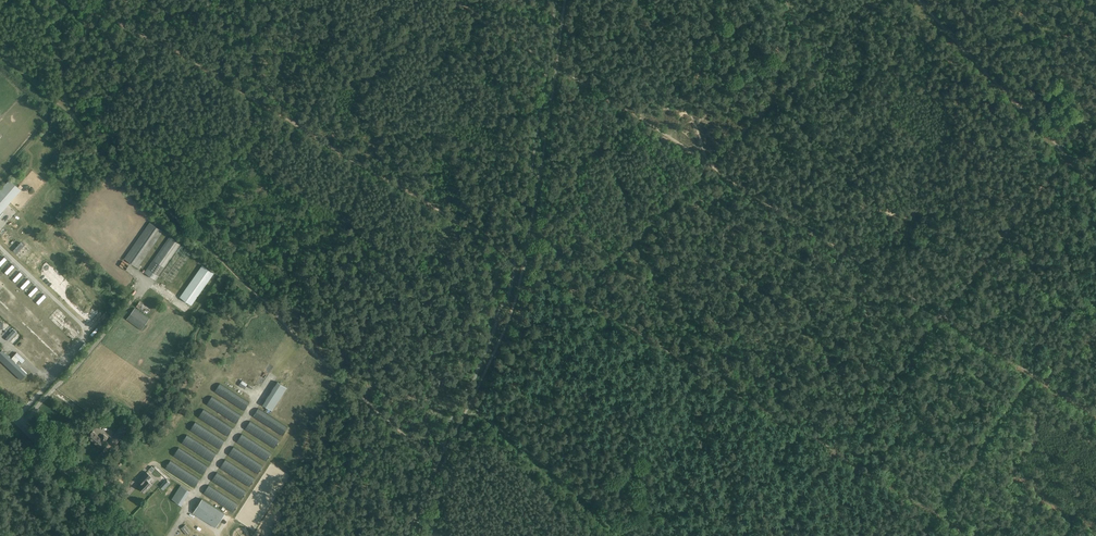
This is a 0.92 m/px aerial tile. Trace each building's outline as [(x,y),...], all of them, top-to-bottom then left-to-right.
[(0,189),(0,213),(21,188),(9,178),(0,189)] [(13,218),(3,229),(5,231),(15,220),(13,218)] [(149,222),(124,258),(138,267),(163,231),(149,222)] [(170,236),(147,268),(144,272),(156,280),(181,244),(170,236)] [(27,244),(38,254),(40,251),(30,242),(27,244)] [(186,257),(189,254),(182,249),(180,252),(186,257)] [(8,275),(15,267),(12,264),(5,272),(8,275)] [(202,265),(183,293),(179,298),(191,306),(213,273),(202,265)] [(15,282),(23,274),(20,272),(13,280),(15,282)] [(23,289),(31,281),(28,279),(20,287),(23,289)] [(31,297),(38,289),(36,286),(28,294),(31,297)] [(39,304),(46,297),(44,294),(36,302),(39,304)] [(135,307),(126,319),(141,330),(149,318),(135,307)] [(1,333),(14,345),(42,372),(50,364),(32,346),(19,334),(6,322),(0,316),(0,332),(1,333)] [(92,338),(99,330),(96,328),(89,336),(92,338)] [(0,351),(0,360),(10,369),(21,380),(27,373),(27,372),(29,370),(24,365),(22,368),(15,361),(2,349),(0,351)] [(57,361),(62,357),(56,350),(51,355),(57,361)] [(277,382),(263,405),(272,411),(287,388),(277,382)] [(220,383),(215,392),(244,411),(249,402),(220,383)] [(212,396),(207,404),(236,423),(241,415),(212,396)] [(258,408),(253,416),(282,435),(288,427),(258,408)] [(204,409),(198,417),(228,436),(233,428),(204,409)] [(120,440),(127,429),(130,425),(124,421),(114,435),(120,440)] [(250,421),(245,429),(274,448),(280,440),(250,421)] [(195,422),(190,430),(219,449),(225,441),(195,422)] [(93,431),(88,437),(93,441),(100,447),(100,446),(101,447),(103,447),(105,444),(105,443),(104,442),(107,438),(104,435),(101,438),(98,435),(93,431)] [(242,434),(237,442),(266,461),(271,453),(242,434)] [(187,435),(182,443),(211,462),(216,453),(187,435)] [(179,447),(173,456),(203,475),(208,466),(179,447)] [(234,447),(228,455),(258,474),(263,465),(234,447)] [(225,459),(220,468),(249,487),(255,478),(225,459)] [(170,460),(165,468),(194,487),(200,479),(170,460)] [(145,479),(138,486),(141,489),(141,491),(143,491),(145,492),(152,484),(148,480),(152,477),(147,472),(142,477),(145,479)] [(217,472),(212,480),(241,499),(246,491),(217,472)] [(181,485),(172,499),(181,505),(190,491),(181,485)] [(209,485),(203,493),(233,512),(238,504),(209,485)] [(202,499),(193,512),(216,527),(225,513),(202,499)] [(185,524),(181,528),(186,535),(191,531),(185,524)]
